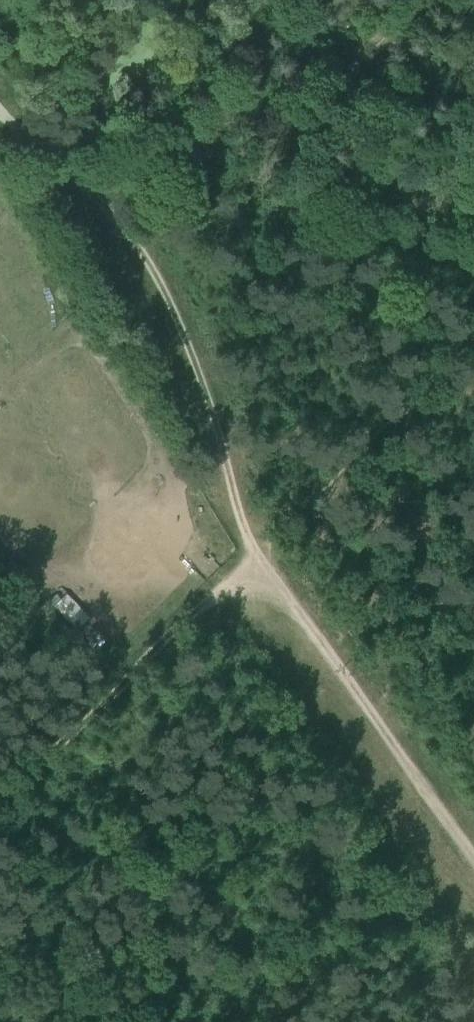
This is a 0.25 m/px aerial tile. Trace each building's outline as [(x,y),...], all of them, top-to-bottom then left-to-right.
[(70,594),(59,602),(80,628),(91,620),(70,594)]
